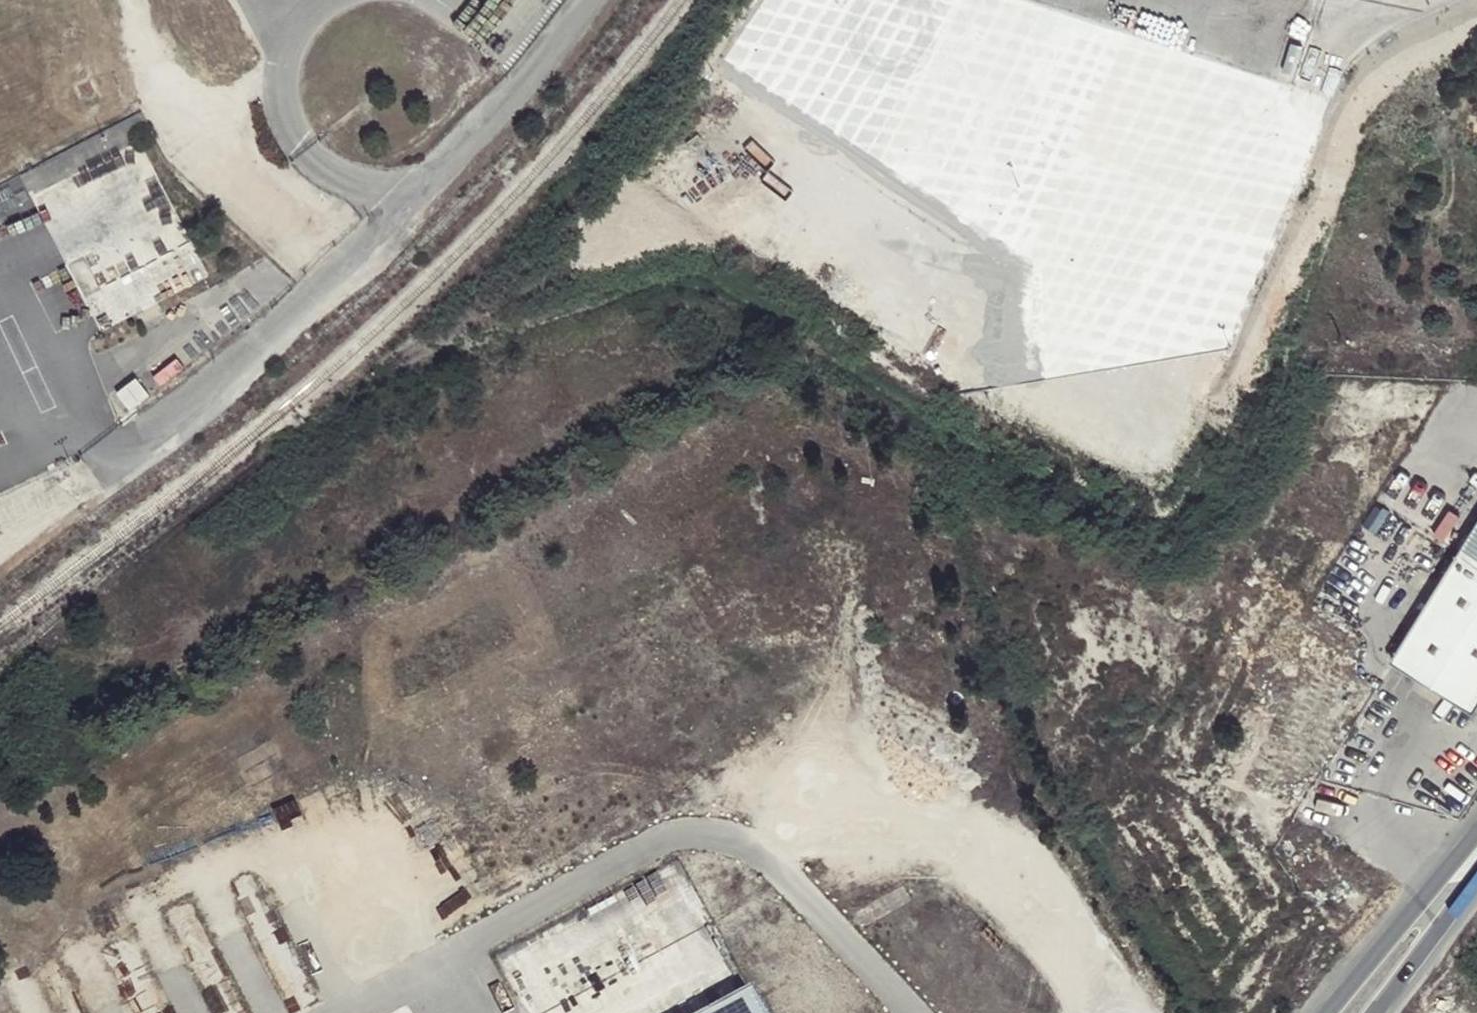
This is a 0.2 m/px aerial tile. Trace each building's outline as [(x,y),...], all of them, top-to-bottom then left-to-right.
[(34,197),(102,334),(211,280),(144,143),(34,197)] [(0,182),(0,217),(34,206),(23,174),(0,182)] [(1392,660),(1474,712),(1476,706),(1476,524),(1392,660)] [(748,990),(706,1012),(761,1012),(748,990)]
